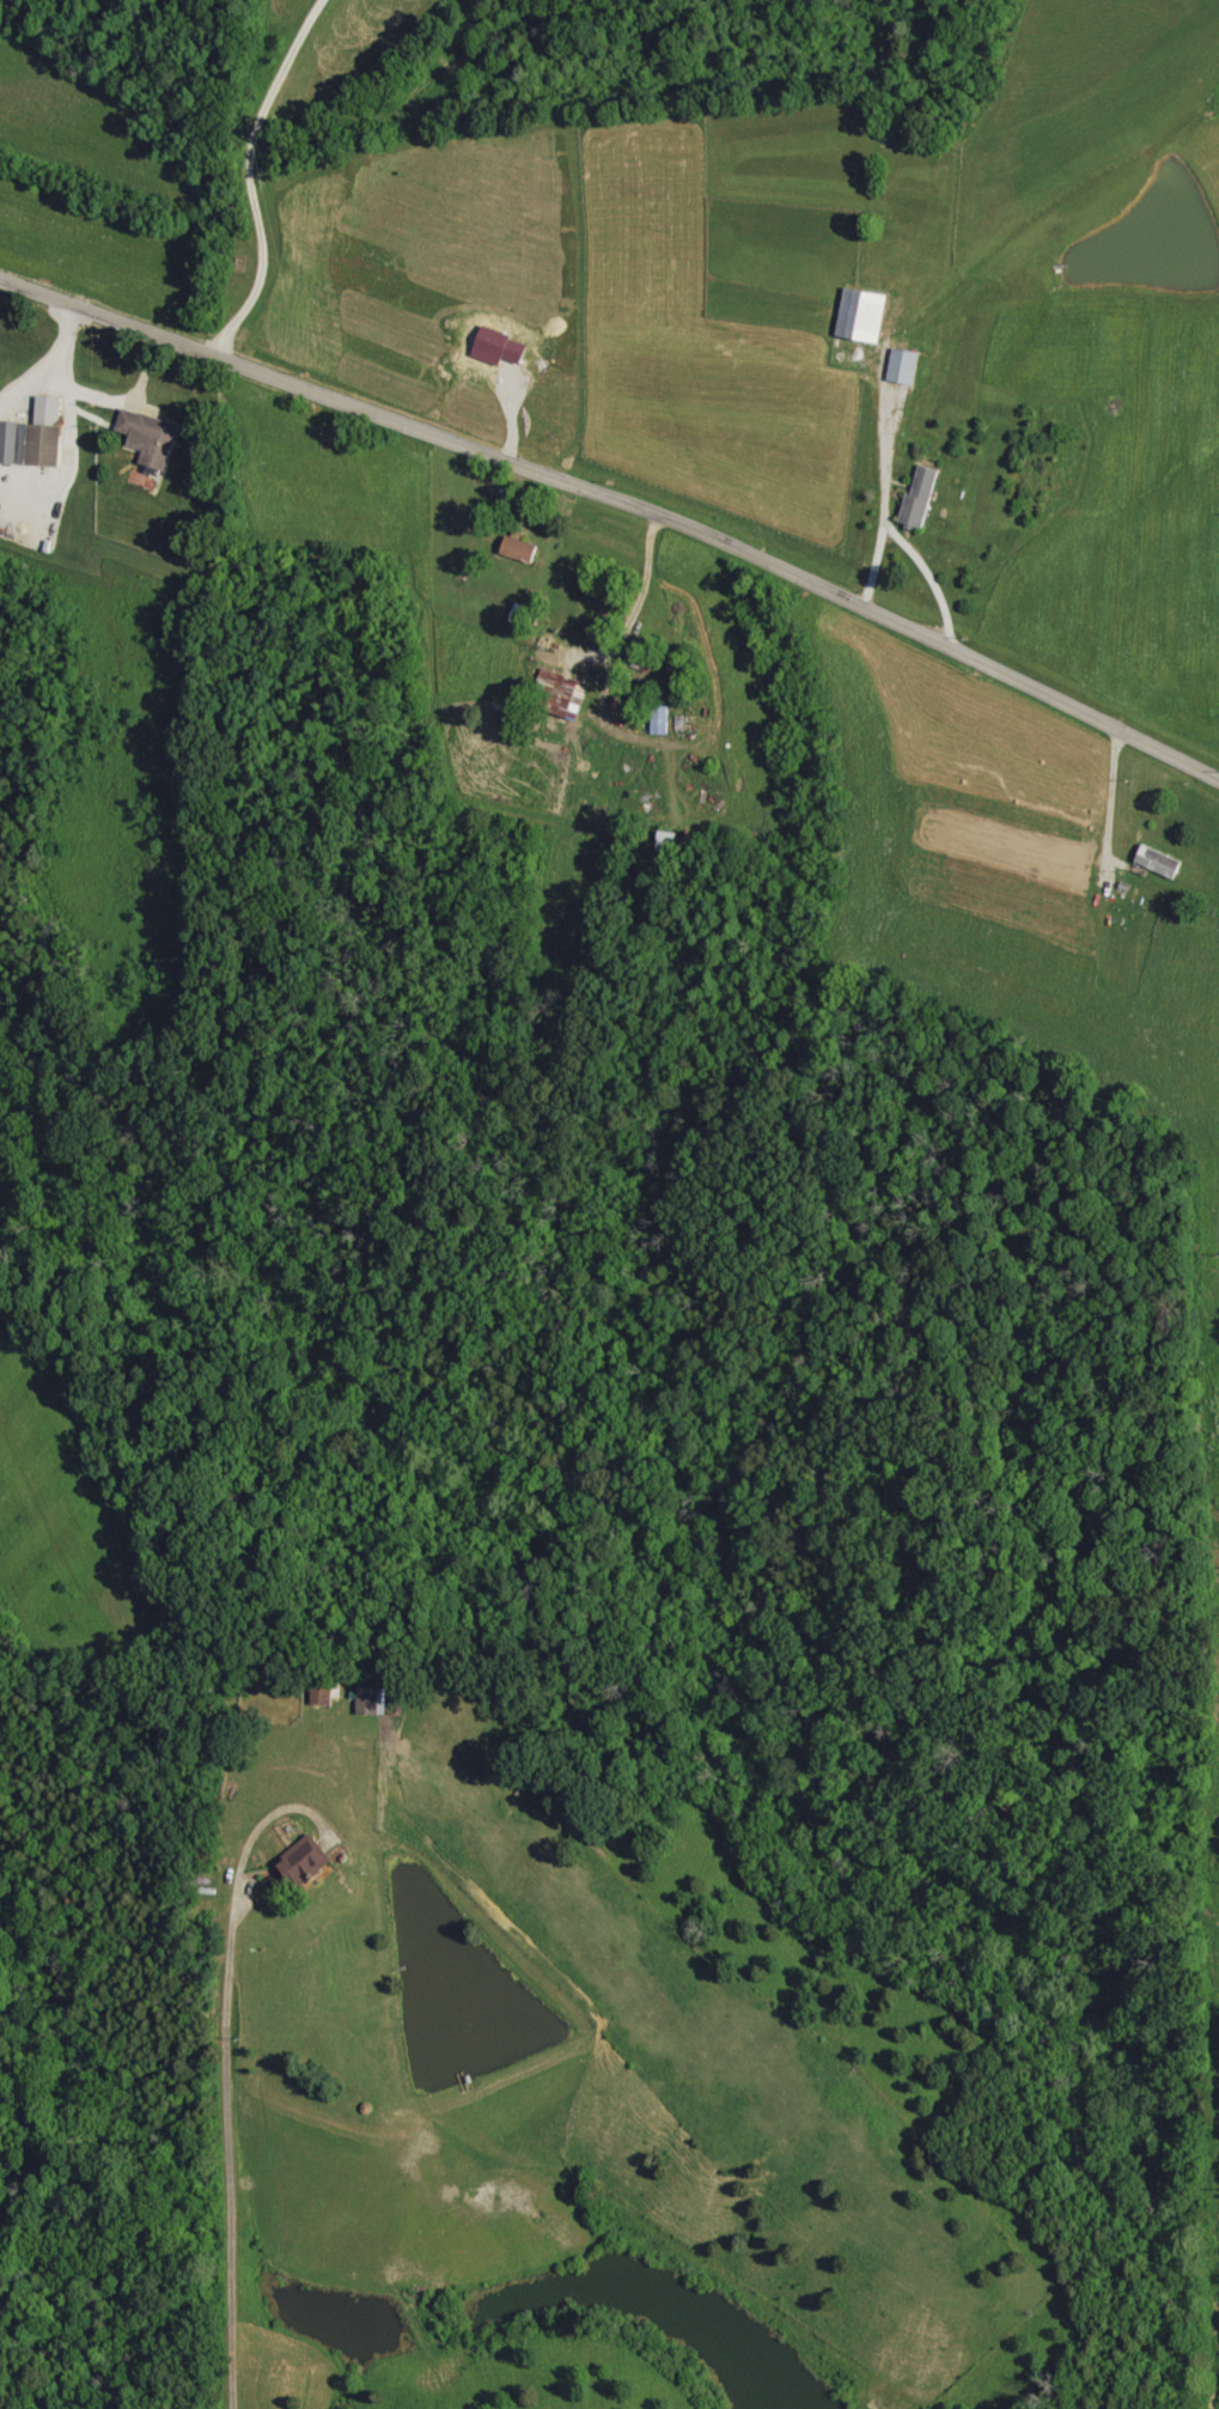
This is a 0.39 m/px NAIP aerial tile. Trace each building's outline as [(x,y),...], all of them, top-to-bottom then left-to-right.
[(837,336),(880,344),(889,295),(846,287),(837,336)] [(921,353),(895,347),(888,380),(914,385),(921,353)] [(63,398),(37,396),(36,424),(0,422),(0,465),(61,467),(63,398)] [(178,424),(122,407),(115,431),(129,435),(126,446),(143,451),(140,463),(165,471),(178,424)] [(940,470),(920,465),(912,494),(908,493),(900,523),(924,529),(940,470)] [(501,556),(535,563),(538,544),(505,537),(501,556)] [(590,684),(542,669),(537,684),(555,690),(548,711),(578,721),(590,684)] [(669,706),(652,706),(652,735),(670,735),(669,706)] [(1183,857),(1142,845),(1136,864),(1176,877),(1183,857)] [(387,1686),(358,1685),(357,1714),(387,1714),(387,1686)] [(272,1860),(290,1890),(334,1864),(316,1834),(272,1860)]
